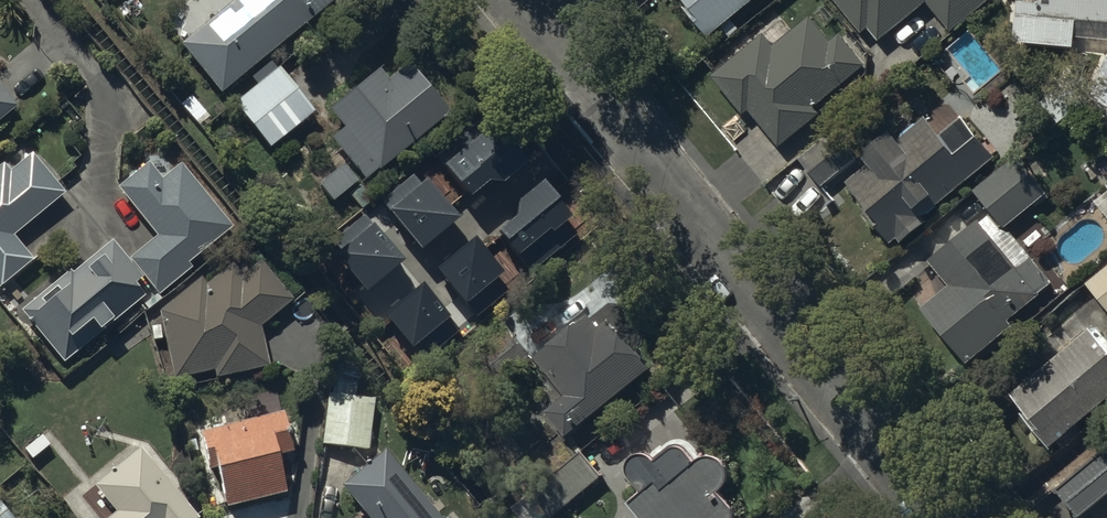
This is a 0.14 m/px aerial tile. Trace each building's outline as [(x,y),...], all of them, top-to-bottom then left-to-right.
[(331,0),(232,0),(179,44),(219,92),(331,0)] [(706,35),(749,0),(684,0),(689,6),(685,9),(706,35)] [(860,32),(867,27),(876,38),(924,0),(834,0),(860,32)] [(949,29),(985,0),(925,0),(949,29)] [(1106,21),(1106,0),(1040,0),(1040,2),(1018,0),(1015,0),(1012,41),(1073,46),(1075,18),(1106,21)] [(812,104),(862,62),(838,33),(828,40),(808,15),(772,44),(761,31),(709,74),(741,113),(746,109),(777,145),(818,111),(812,104)] [(378,169),(449,111),(398,49),(327,107),(342,126),(330,136),(364,177),(376,167),(378,169)] [(1104,51),(1081,100),(1106,130),(1106,52),(1104,51)] [(314,110),(278,65),(234,100),(270,145),(314,110)] [(0,87),(0,118),(15,106),(0,87)] [(921,215),(994,155),(961,115),(939,133),(925,116),(897,139),(888,128),(859,152),(867,161),(844,180),(874,216),(871,219),(889,241),(895,236),(901,242),(926,221),(921,215)] [(31,152),(9,170),(3,162),(0,165),(0,283),(32,257),(13,234),(64,192),(31,152)] [(1017,154),(973,188),(1003,226),(1046,192),(1017,154)] [(231,225),(178,162),(160,177),(147,160),(116,186),(157,235),(129,257),(157,292),(190,265),(187,261),(231,225)] [(558,235),(513,182),(492,199),(486,191),(434,234),(450,253),(449,274),(438,284),(463,314),(558,235)] [(377,265),(430,221),(402,187),(380,204),(375,198),(354,216),(359,222),(348,230),(377,265)] [(965,361),(1010,323),(1007,319),(1051,281),(1008,231),(1004,234),(987,215),(980,221),(977,217),(926,260),(946,284),(919,307),(965,361)] [(141,276),(111,239),(71,272),(68,268),(19,308),(62,360),(143,293),(133,282),(141,276)] [(199,276),(159,309),(172,376),(214,368),(215,376),(267,366),(259,325),(293,298),(260,258),(241,274),(232,262),(205,284),(199,276)] [(1084,282),(1106,309),(1106,263),(1084,282)] [(564,432),(650,366),(602,304),(535,355),(565,393),(546,408),(564,432)] [(1075,422),(1106,395),(1106,339),(1097,327),(1090,332),(1086,327),(1008,393),(1032,420),(1028,424),(1047,446),(1055,440),(1060,446),(1080,429),(1075,422)] [(507,381),(534,360),(509,329),(482,350),(507,381)] [(277,390),(245,397),(250,418),(200,429),(208,466),(216,464),(225,505),(284,492),(275,455),(291,451),(277,390)] [(373,397),(327,392),(322,443),(368,448),(373,397)] [(139,445),(93,483),(115,509),(104,517),(194,517),(197,515),(139,445)] [(1077,514),(1106,489),(1106,446),(1055,487),(1077,514)] [(384,447),(339,483),(368,517),(442,517),(384,447)] [(601,476),(579,450),(531,489),(553,516),(601,476)] [(628,500),(642,517),(734,517),(734,508),(717,488),(725,480),(726,479),(726,478),(726,476),(727,475),(727,474),(727,472),(727,471),(727,470),(726,468),(726,467),(726,466),(725,465),(725,463),(724,462),(723,461),(722,460),(721,459),(720,458),(719,458),(718,457),(717,456),(716,456),(715,455),(713,455),(712,454),(711,454),(710,454),(708,454),(707,454),(706,454),(704,454),(703,455),(702,455),(701,456),(699,456),(672,479),(648,452),(647,452),(646,451),(645,451),(644,451),(643,450),(642,450),(641,450),(640,450),(639,450),(638,451),(637,451),(636,451),(635,452),(634,452),(633,453),(632,453),(631,454),(630,455),(629,456),(629,457),(628,458),(627,459),(627,460),(627,461),(627,462),(626,463),(626,464),(626,465),(626,466),(627,467),(627,468),(627,469),(642,488),(628,500)] [(0,502),(0,517),(13,517),(0,502)]
